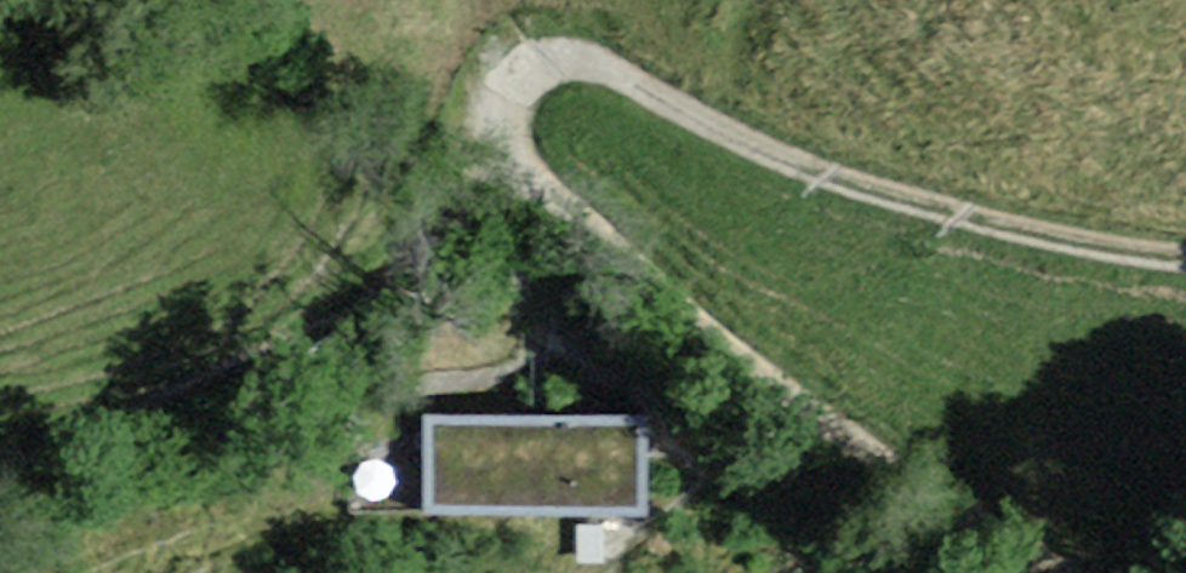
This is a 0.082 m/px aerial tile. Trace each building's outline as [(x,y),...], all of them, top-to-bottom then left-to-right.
[(643,423),(426,422),(426,505),(642,506),(643,423)]
